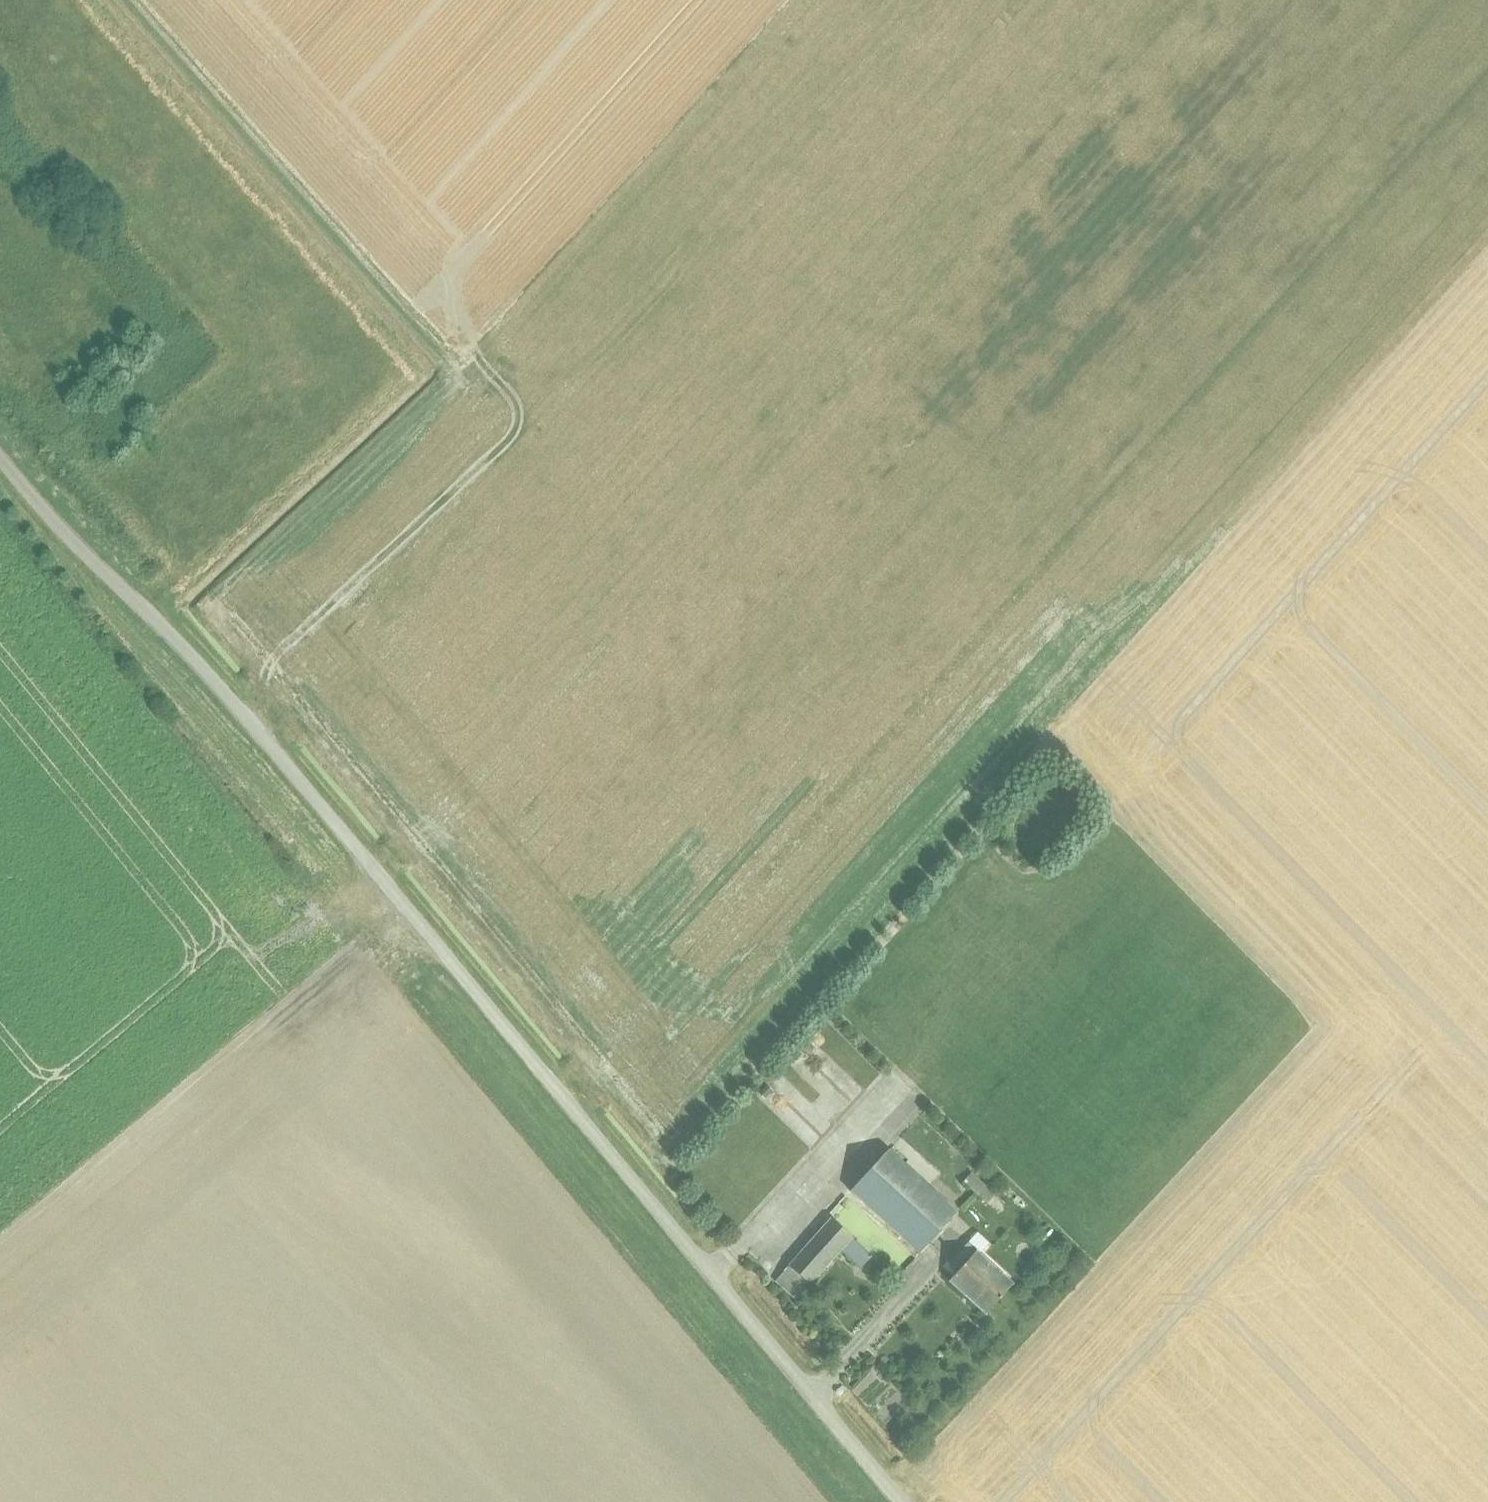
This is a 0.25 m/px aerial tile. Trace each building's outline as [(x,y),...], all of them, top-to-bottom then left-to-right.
[(767,1085),(759,1092),(764,1098),(772,1090),(767,1085)] [(917,1254),(954,1213),(884,1149),(847,1190),(917,1254)] [(979,1162),(970,1171),(976,1177),(985,1167),(979,1162)] [(857,1270),(869,1257),(829,1220),(778,1276),(798,1294),(837,1251),(857,1270)] [(975,1230),(971,1242),(988,1249),(993,1238),(975,1230)] [(983,1314),(1010,1284),(965,1243),(947,1263),(955,1271),(946,1281),(983,1314)] [(877,1371),(854,1394),(879,1418),(902,1395),(877,1371)]
